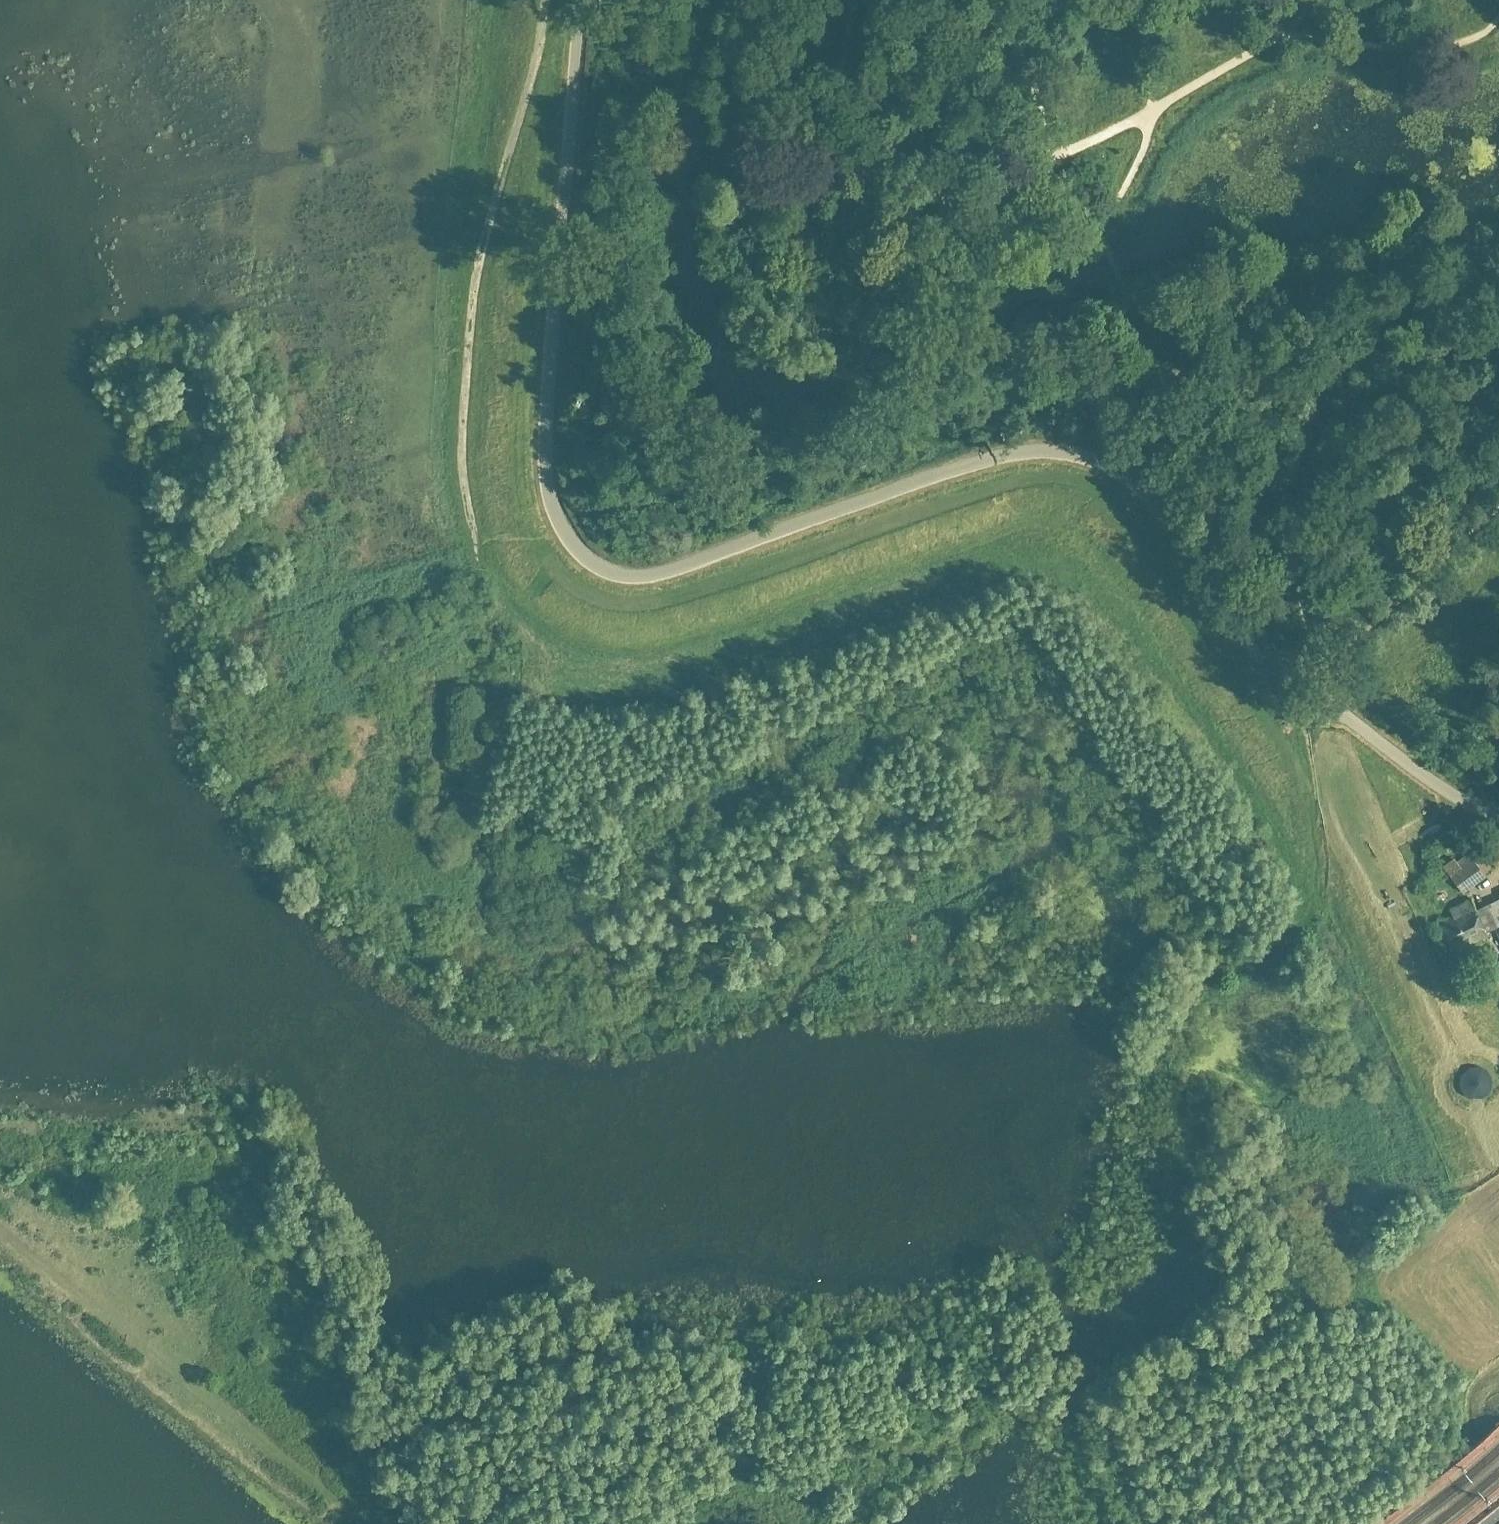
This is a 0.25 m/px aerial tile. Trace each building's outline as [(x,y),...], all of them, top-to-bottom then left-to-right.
[(1482,873),(1468,854),(1446,871),(1460,889),(1482,873)] [(1482,904),(1494,929),(1498,926),(1498,896),(1482,904)] [(1488,934),(1471,898),(1450,908),(1453,915),(1437,922),(1451,951),(1487,934),(1487,935),(1488,934)]
